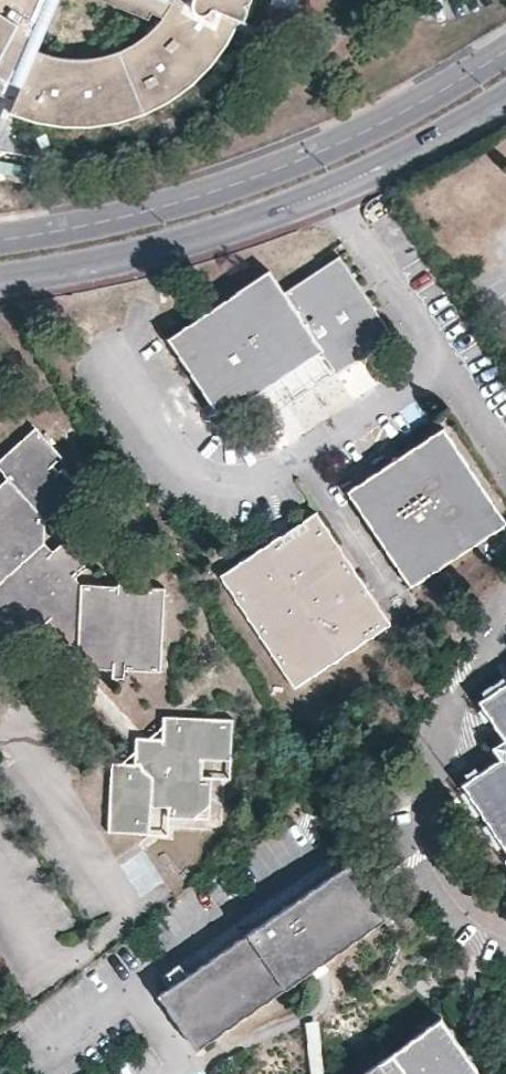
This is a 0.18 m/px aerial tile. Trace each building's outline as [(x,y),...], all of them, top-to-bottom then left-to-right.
[(2,82),(13,86),(9,99),(6,109),(31,119),(74,124),(110,123),(152,108),(180,93),(203,72),(230,37),(238,0),(88,0),(155,25),(125,53),(87,66),(52,66),(33,58),(57,0),(0,0),(0,82),(2,82)] [(9,99),(13,86),(2,82),(0,82),(0,96),(9,99)] [(220,415),(320,351),(334,371),(389,335),(338,258),(283,293),(269,271),(235,293),(167,337),(220,415)] [(503,524),(443,430),(348,491),(409,585),(503,524)] [(163,587),(129,585),(128,577),(118,577),(118,584),(81,583),(74,575),(95,556),(74,531),(52,550),(43,540),(45,518),(78,488),(61,468),(58,469),(51,462),(58,456),(39,434),(0,468),(0,471),(11,484),(0,494),(0,605),(28,636),(46,621),(58,635),(78,637),(77,665),(112,667),(112,677),(124,678),(125,668),(159,670),(163,587)] [(292,686),(387,625),(364,590),(315,514),(221,576),(292,686)] [(479,702),(503,739),(500,759),(463,783),(505,849),(505,683),(479,702)] [(236,760),(239,720),(218,718),(217,721),(188,719),(188,716),(169,714),(169,723),(168,732),(167,736),(155,734),(149,730),(135,742),(139,748),(139,758),(127,758),(116,758),(114,776),(117,776),(116,806),(115,807),(113,807),(111,828),(152,830),(154,804),(171,805),(171,815),(194,816),(213,802),(215,777),(206,775),(207,759),(236,760)] [(234,777),(236,760),(207,759),(206,775),(215,777),(234,777)] [(169,832),(171,815),(171,805),(154,804),(152,830),(169,832)] [(196,1047),(384,917),(348,864),(160,994),(196,1047)] [(361,1073),(472,1073),(435,1022),(361,1073)]
